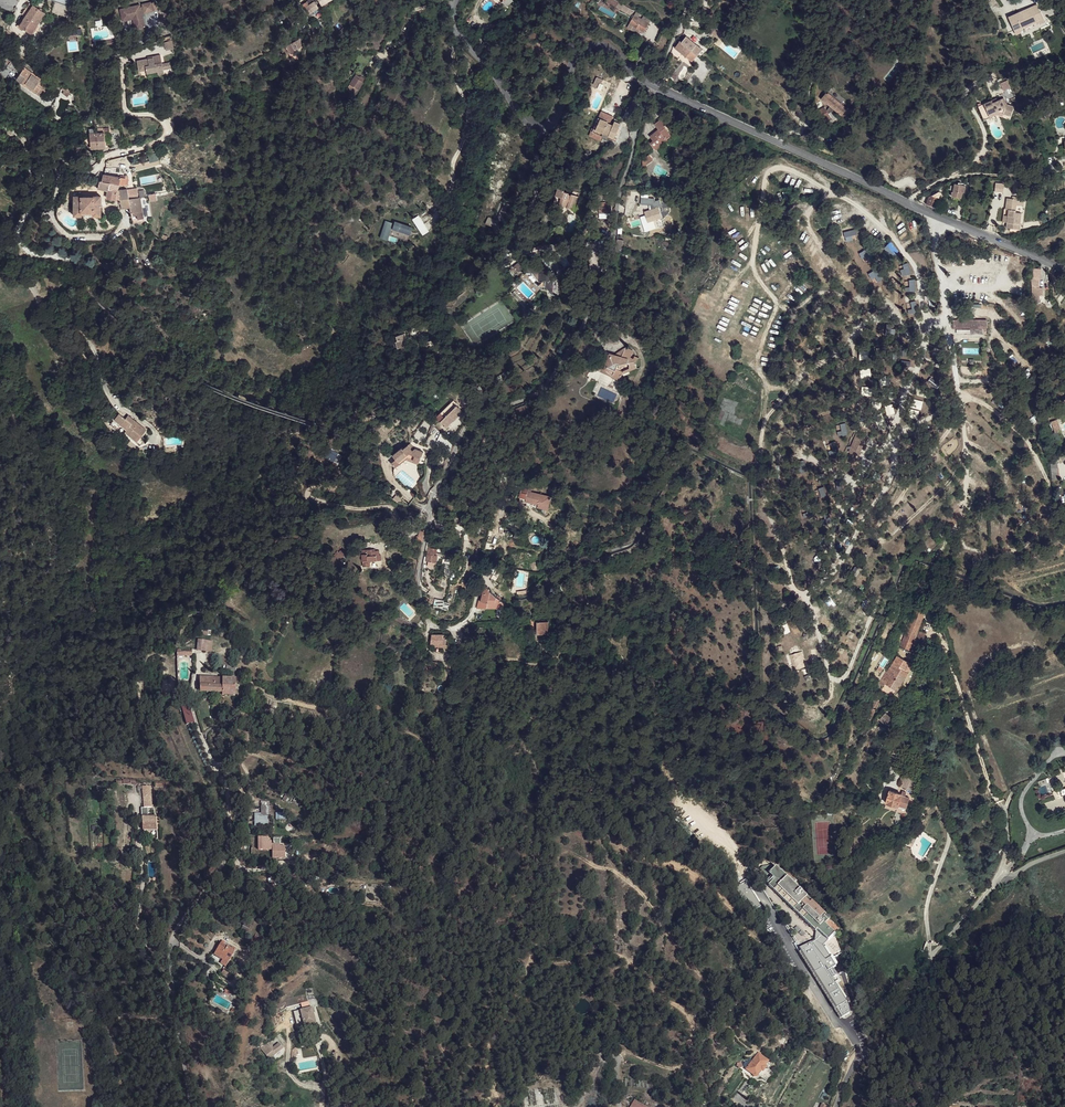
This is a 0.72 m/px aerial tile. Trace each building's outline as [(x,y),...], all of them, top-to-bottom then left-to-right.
[(313,11),(318,7),(314,2),(313,0),(312,0),(308,2),(309,5),(313,11)] [(321,5),(324,9),(325,8),(324,6),(326,5),(325,3),(327,2),(329,0),(318,0),(321,5)] [(152,10),(150,1),(141,4),(142,6),(139,7),(138,4),(118,8),(121,17),(127,16),(128,19),(132,19),(134,28),(144,26),(141,16),(140,12),(143,12),(143,13),(152,10)] [(34,5),(30,2),(22,14),(26,17),(34,5)] [(308,14),(313,11),(309,5),(308,2),(305,5),(304,7),(308,14)] [(622,4),(620,9),(626,13),(629,8),(622,4)] [(46,13),(34,5),(26,17),(22,22),(20,26),(23,28),(32,34),(46,13)] [(1008,17),(1016,35),(1021,32),(1020,28),(1038,20),(1039,24),(1045,22),(1037,5),(1032,7),(1033,8),(1025,12),(1025,10),(1014,15),(1013,14),(1008,17)] [(636,13),(627,27),(638,33),(640,30),(644,32),(649,23),(643,20),(644,19),(642,18),(641,19),(638,17),(639,16),(637,16),(638,14),(636,13)] [(1020,28),(1021,32),(1039,24),(1038,20),(1020,28)] [(709,24),(705,30),(711,34),(712,33),(719,38),(723,33),(709,24)] [(66,30),(68,52),(79,51),(78,35),(81,35),(81,29),(66,30)] [(686,36),(682,42),(698,55),(703,49),(686,36)] [(300,38),(287,45),(291,54),(297,51),(296,49),(301,46),(303,44),(300,38)] [(680,41),(675,47),(692,61),(698,55),(682,42),(680,41)] [(148,59),(137,61),(139,71),(146,70),(147,73),(157,71),(158,75),(164,73),(163,70),(162,64),(160,55),(153,56),(153,58),(148,59)] [(23,66),(13,59),(9,65),(19,73),(23,66)] [(26,66),(17,79),(42,96),(50,83),(26,66)] [(355,72),(347,85),(351,88),(355,90),(363,77),(360,75),(355,72)] [(594,83),(592,87),(596,88),(599,82),(601,83),(603,79),(597,77),(594,83)] [(65,90),(63,92),(68,96),(72,91),(67,87),(65,90)] [(830,106),(826,110),(827,111),(828,113),(834,109),(841,115),(846,109),(826,93),(821,98),(830,106)] [(992,100),(978,106),(982,115),(988,113),(988,114),(996,111),(1003,113),(1011,116),(1014,107),(1006,104),(1004,98),(998,100),(993,102),(992,100)] [(821,101),(816,103),(819,110),(818,110),(824,121),(830,117),(828,113),(827,111),(826,110),(824,107),(821,101)] [(988,113),(982,115),(984,120),(990,117),(995,115),(995,114),(996,114),(1002,116),(1003,113),(996,111),(988,114),(988,113)] [(603,133),(595,130),(600,119),(598,118),(593,132),(613,141),(614,138),(608,136),(603,133)] [(600,119),(595,130),(603,133),(604,131),(609,134),(608,136),(614,138),(621,124),(615,121),(613,125),(608,123),(608,122),(600,119)] [(666,138),(671,135),(664,126),(666,125),(662,119),(655,125),(659,130),(650,136),(653,141),(650,143),(655,150),(663,144),(660,140),(664,137),(666,139),(666,138)] [(668,122),(666,125),(674,135),(677,132),(668,122)] [(91,148),(98,148),(97,132),(95,132),(95,128),(89,128),(91,148)] [(105,134),(105,132),(97,132),(98,148),(106,147),(105,134)] [(80,146),(78,142),(72,146),(76,154),(82,150),(82,149),(80,146)] [(642,160),(642,168),(653,160),(649,154),(642,160)] [(100,180),(98,188),(108,190),(108,197),(107,197),(106,199),(109,200),(113,201),(114,198),(120,199),(119,190),(117,190),(118,186),(119,185),(121,177),(104,174),(101,180),(100,180)] [(1012,182),(1012,192),(1020,192),(1020,182),(1012,182)] [(951,185),(950,189),(953,190),(953,192),(951,192),(950,195),(952,195),(952,196),(961,198),(963,192),(964,192),(966,186),(961,185),(958,184),(954,183),(954,186),(951,185)] [(573,210),(578,196),(571,194),(570,196),(568,195),(568,193),(564,192),(564,190),(558,188),(552,207),(558,209),(559,205),(564,207),(564,206),(568,206),(567,208),(573,210)] [(122,207),(130,207),(129,199),(130,199),(128,189),(119,190),(120,199),(122,207)] [(932,195),(928,198),(926,204),(936,208),(940,198),(939,197),(941,192),(939,191),(933,195),(932,195)] [(158,199),(156,192),(149,194),(149,195),(150,201),(158,199)] [(74,215),(81,215),(82,211),(93,211),(93,215),(101,215),(101,195),(93,196),(82,196),(82,195),(74,195),(74,215)] [(130,199),(129,199),(130,207),(131,213),(133,212),(137,215),(138,219),(144,217),(140,197),(130,199)] [(1007,222),(1006,227),(1017,229),(1018,224),(1020,224),(1021,213),(1015,212),(1016,205),(1018,205),(1018,204),(1019,200),(1018,199),(1007,198),(1006,209),(1009,209),(1008,216),(1007,222)] [(486,224),(501,230),(511,205),(501,201),(494,219),(488,217),(486,224)] [(663,217),(659,207),(644,212),(648,222),(663,217)] [(418,228),(424,224),(419,215),(412,220),(418,228)] [(663,217),(648,222),(649,226),(664,221),(663,217)] [(380,237),(387,240),(391,228),(410,235),(412,227),(395,221),(393,226),(392,226),(393,223),(385,220),(380,237)] [(424,224),(418,228),(422,235),(429,230),(424,224)] [(524,235),(521,245),(534,244),(536,239),(524,235)] [(617,238),(615,248),(619,248),(622,249),(623,240),(617,238)] [(526,271),(526,272),(531,272),(534,272),(541,282),(540,283),(542,286),(546,286),(552,294),(555,271),(538,270),(539,262),(527,261),(523,262),(521,260),(513,267),(517,271),(524,271),(526,271)] [(1040,302),(1039,295),(1035,295),(1035,287),(1039,288),(1039,280),(1041,268),(1038,268),(1038,269),(1034,269),(1032,269),(1031,273),(1032,279),(1032,287),(1033,299),(1035,299),(1036,303),(1040,302)] [(534,272),(531,272),(540,283),(541,282),(534,272)] [(514,291),(512,294),(526,307),(528,305),(514,291)] [(953,326),(953,328),(987,328),(987,320),(953,320),(953,326)] [(398,347),(398,348),(407,345),(405,339),(396,342),(397,344),(398,347)] [(603,372),(611,375),(611,376),(612,377),(613,377),(613,376),(614,376),(615,375),(620,378),(622,374),(623,371),(621,370),(616,368),(617,365),(630,362),(630,364),(629,368),(629,371),(637,367),(635,364),(638,358),(634,356),(633,359),(630,358),(633,351),(625,348),(620,359),(617,358),(617,355),(615,355),(606,352),(600,363),(597,362),(594,369),(603,372)] [(625,348),(615,355),(617,355),(617,358),(620,359),(625,348)] [(452,401),(436,418),(446,428),(463,411),(452,401)] [(126,429),(125,432),(137,442),(143,433),(146,429),(128,415),(125,419),(119,414),(114,419),(126,429)] [(126,429),(114,419),(114,420),(111,423),(123,434),(125,432),(126,429)] [(1056,419),(1051,420),(1053,431),(1056,431),(1056,429),(1059,428),(1056,419)] [(143,433),(137,442),(140,444),(146,436),(144,435),(143,433)] [(856,433),(848,452),(850,453),(858,434),(856,433)] [(858,434),(850,453),(855,455),(856,455),(859,448),(861,449),(863,444),(861,444),(864,436),(858,434)] [(392,463),(395,468),(400,464),(399,462),(407,455),(408,456),(408,458),(419,462),(424,452),(415,449),(412,450),(408,445),(403,449),(402,448),(393,455),(396,459),(392,463)] [(399,462),(400,464),(405,460),(406,459),(408,458),(408,456),(407,455),(399,462)] [(1051,464),(1052,480),(1059,479),(1057,459),(1051,464)] [(522,485),(519,497),(526,499),(526,495),(530,496),(532,488),(522,485)] [(416,536),(416,540),(422,542),(425,530),(423,530),(423,531),(419,530),(418,536),(416,536)] [(335,556),(338,559),(340,557),(342,555),(344,557),(345,558),(346,559),(347,559),(349,558),(349,557),(349,556),(349,555),(348,555),(348,554),(343,550),(342,550),(341,549),(335,556)] [(362,556),(363,567),(370,566),(369,561),(381,561),(381,555),(379,555),(379,551),(374,551),(374,549),(362,550),(362,552),(359,553),(360,556),(362,556)] [(428,554),(426,561),(436,562),(437,555),(432,554),(428,554)] [(479,600),(477,608),(486,608),(487,606),(500,605),(501,600),(489,591),(489,589),(485,585),(483,591),(481,601),(479,600)] [(487,606),(486,608),(503,608),(504,603),(501,600),(500,605),(487,606)] [(915,608),(901,647),(910,651),(926,612),(915,608)] [(537,621),(537,634),(549,634),(549,621),(537,621)] [(920,631),(911,652),(917,655),(924,633),(920,631)] [(432,634),(431,643),(439,644),(446,645),(447,638),(445,638),(445,637),(444,637),(444,634),(432,634)] [(198,640),(196,651),(205,652),(206,641),(198,640)] [(900,647),(895,655),(897,656),(912,664),(917,655),(911,652),(910,651),(901,647),(900,647)] [(897,656),(892,664),(908,672),(912,664),(897,656)] [(427,668),(426,672),(431,673),(432,669),(437,669),(438,663),(432,661),(432,664),(428,664),(427,668)] [(891,663),(879,683),(882,685),(886,684),(897,691),(908,672),(892,664),(891,663)] [(429,673),(427,681),(435,682),(437,675),(429,673)] [(199,677),(200,693),(222,693),(222,696),(235,696),(236,678),(214,677),(199,677)] [(873,708),(867,718),(870,719),(876,710),(873,708)] [(885,712),(879,719),(886,724),(891,717),(885,712)] [(864,740),(859,747),(863,749),(867,742),(864,740)] [(903,773),(899,786),(912,790),(916,777),(903,773)] [(889,790),(885,803),(897,806),(898,805),(906,807),(909,797),(905,796),(901,795),(901,794),(889,790)] [(836,794),(831,802),(836,805),(841,797),(836,794)] [(145,797),(145,807),(154,807),(153,801),(152,801),(152,796),(145,797)] [(255,815),(255,826),(268,826),(268,815),(270,815),(269,805),(269,806),(269,802),(263,802),(263,806),(261,806),(261,815),(255,815)] [(156,830),(155,816),(150,816),(143,817),(142,817),(143,830),(156,830)] [(258,837),(258,846),(269,845),(269,843),(268,837),(258,837)] [(770,864),(756,868),(767,875),(769,873),(776,866),(770,864)] [(776,866),(769,873),(775,879),(768,886),(816,931),(817,930),(828,940),(837,931),(840,928),(830,919),(830,918),(776,866)] [(740,883),(734,887),(742,901),(749,898),(740,883)] [(256,935),(247,946),(251,949),(260,938),(256,935)] [(838,937),(821,946),(828,960),(843,952),(842,948),(838,937)] [(222,940),(214,954),(223,959),(220,964),(226,967),(236,949),(222,940)] [(223,970),(221,974),(229,979),(231,975),(223,970)] [(307,994),(284,999),(286,1007),(309,1002),(308,1001),(307,994)] [(309,1002),(310,1007),(312,1007),(312,1008),(318,1006),(316,999),(308,1001),(309,1002)] [(310,1007),(300,1010),(293,1012),(297,1027),(304,1025),(316,1023),(312,1008),(312,1007),(310,1007)] [(265,1053),(269,1059),(273,1057),(279,1052),(283,1048),(281,1045),(273,1050),(272,1049),(265,1053)] [(758,1053),(745,1069),(750,1073),(752,1075),(753,1076),(754,1077),(755,1077),(756,1077),(757,1076),(757,1074),(761,1070),(762,1071),(766,1067),(765,1065),(768,1061),(758,1053)] [(772,1072),(766,1067),(762,1071),(761,1070),(757,1074),(766,1080),(772,1072)]
